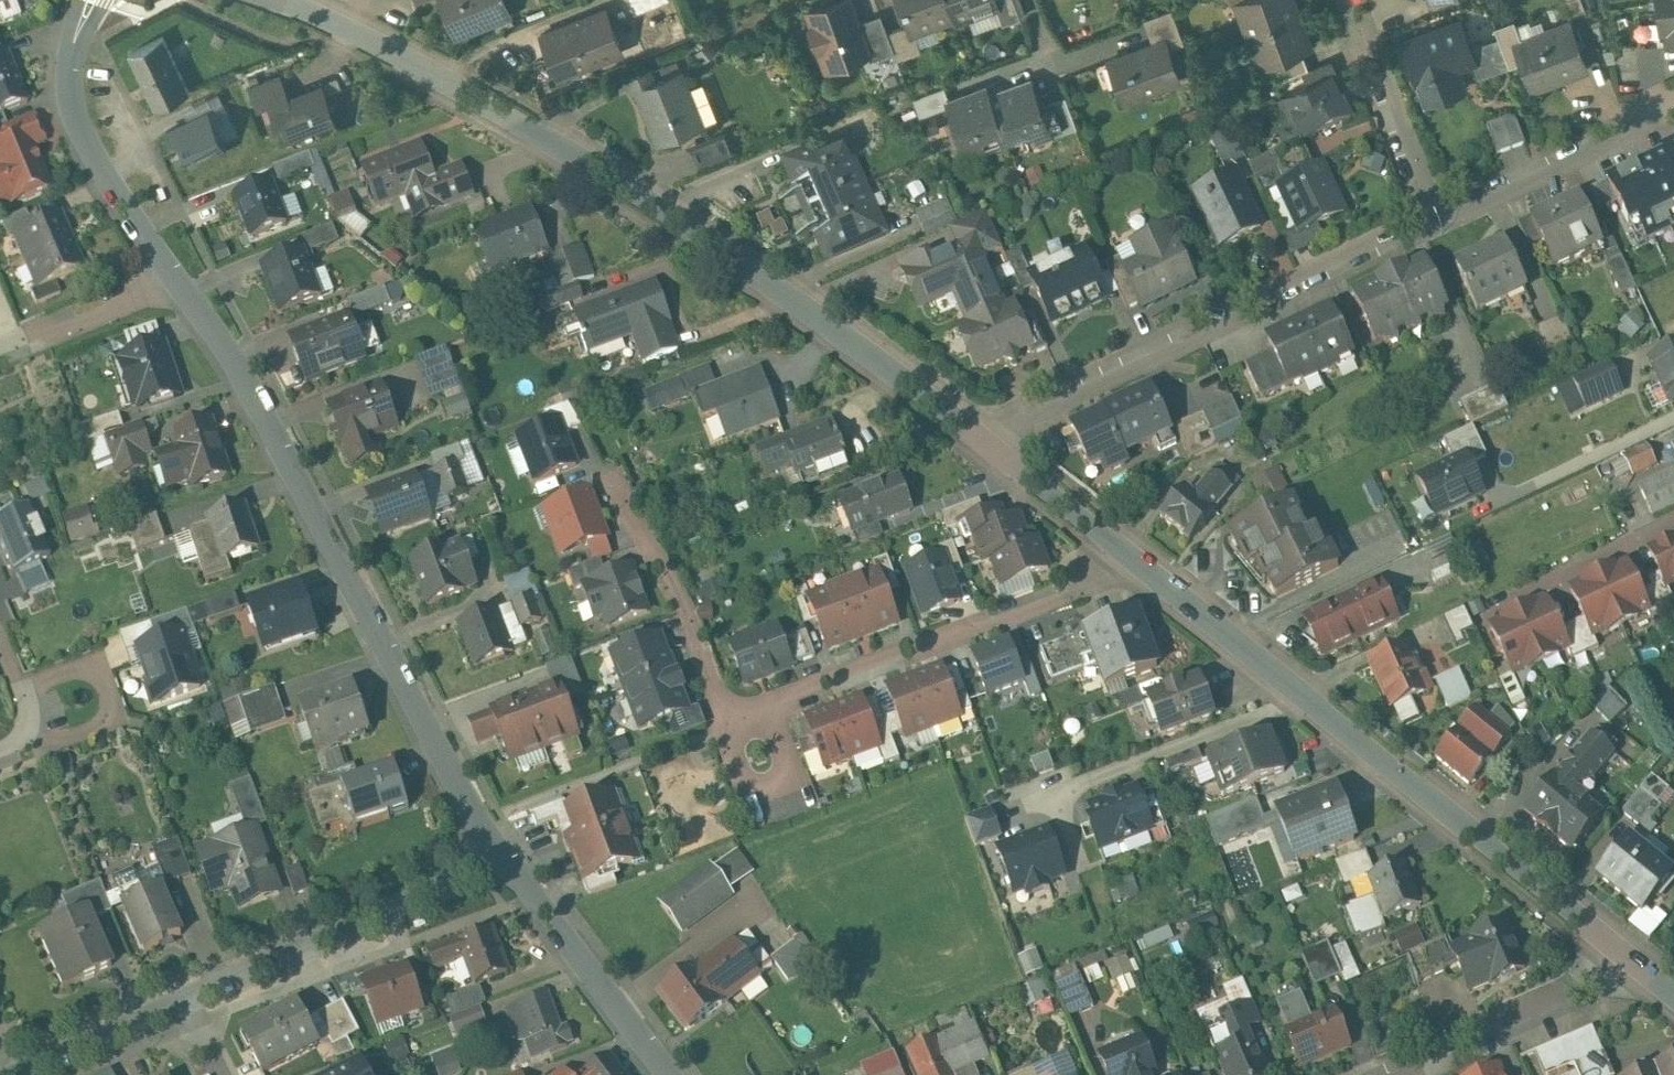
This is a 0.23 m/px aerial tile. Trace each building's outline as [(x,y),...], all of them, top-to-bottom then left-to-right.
[(456,32),(508,11),(504,0),(443,0),(456,32)] [(807,10),(813,26),(810,27),(817,46),(823,43),(829,59),(846,53),(848,59),(867,52),(868,52),(857,21),(849,0),(834,0),(807,10)] [(908,24),(911,31),(912,31),(952,16),(953,16),(947,0),(899,0),(908,24)] [(953,16),(952,16),(954,20),(994,5),(996,5),(994,0),(947,0),(953,16)] [(996,5),(994,5),(1002,24),(1019,18),(1013,0),(994,0),(996,5)] [(1236,3),(1236,4),(1248,34),(1296,16),(1292,5),(1294,4),(1292,0),(1243,0),(1236,3)] [(1569,14),(1584,8),(1581,0),(1564,0),(1569,14)] [(1660,23),(1666,22),(1668,34),(1666,35),(1666,36),(1673,35),(1673,0),(1657,0),(1660,23)] [(0,6),(0,15),(3,22),(19,15),(13,1),(0,6)] [(605,8),(540,33),(557,76),(621,51),(605,8)] [(1171,8),(1144,18),(1153,43),(1163,39),(1166,46),(1182,40),(1171,8)] [(880,13),(857,21),(868,52),(867,52),(869,59),(893,50),(887,32),(880,13)] [(1296,16),(1248,34),(1259,65),(1274,60),(1301,50),(1309,46),(1302,26),(1300,26),(1296,16)] [(1513,18),(1494,26),(1497,36),(1508,65),(1521,60),(1514,42),(1521,39),(1513,18)] [(1459,20),(1401,41),(1416,81),(1417,80),(1425,102),(1452,92),(1444,70),(1472,60),(1474,59),(1469,47),(1459,20)] [(1521,39),(1514,42),(1521,60),(1531,87),(1585,67),(1568,22),(1521,39)] [(908,24),(887,32),(893,50),(897,59),(919,50),(912,31),(911,31),(908,24)] [(162,36),(128,52),(154,106),(188,90),(188,89),(162,36)] [(1497,36),(1469,47),(1474,59),(1472,60),(1478,76),(1508,65),(1497,36)] [(1153,43),(1108,60),(1123,101),(1179,80),(1166,46),(1163,39),(1153,43)] [(1301,50),(1274,60),(1281,80),(1308,68),(1301,50)] [(26,104),(5,55),(0,57),(0,114),(26,104)] [(649,67),(627,76),(632,90),(636,88),(636,87),(654,80),(649,67)] [(654,80),(636,87),(636,88),(657,140),(701,123),(680,69),(654,80)] [(1329,73),(1284,94),(1305,140),(1350,119),(1329,73)] [(278,74),(251,84),(258,103),(285,93),(278,74)] [(988,94),(987,95),(1004,140),(1003,141),(1007,149),(1047,134),(1048,134),(1038,105),(1028,80),(988,94)] [(321,85),(285,100),(291,115),(277,121),(288,147),(337,127),(321,85)] [(943,85),(911,97),(918,116),(948,105),(947,100),(948,100),(943,85)] [(948,100),(947,100),(948,105),(967,154),(1003,141),(1004,140),(987,95),(988,94),(985,86),(948,100)] [(1064,95),(1038,105),(1048,134),(1047,134),(1048,136),(1076,126),(1064,95)] [(164,130),(184,170),(228,148),(208,108),(164,130)] [(1244,157),(1221,108),(1206,114),(1229,165),(1243,158),(1253,178),(1254,178),(1247,164),(1244,157)] [(0,129),(0,140),(1,143),(23,134),(29,148),(41,143),(30,116),(0,129)] [(1513,116),(1486,126),(1496,154),(1524,143),(1513,116)] [(724,131),(711,136),(721,162),(734,157),(724,131)] [(0,143),(0,207),(46,188),(29,148),(23,134),(1,143),(0,143)] [(1665,141),(1668,144),(1673,157),(1673,137),(1665,141)] [(1299,140),(1271,153),(1277,167),(1305,154),(1299,140)] [(842,162),(833,142),(790,161),(799,182),(793,184),(817,238),(823,235),(832,256),(876,237),(867,217),(873,214),(849,159),(842,162)] [(1668,144),(1603,176),(1633,237),(1673,217),(1673,157),(1668,144)] [(419,145),(363,167),(379,206),(406,195),(413,212),(438,202),(439,201),(433,185),(434,184),(432,178),(419,145)] [(308,153),(273,167),(279,181),(313,167),(308,153)] [(1305,154),(1277,167),(1283,181),(1311,168),(1305,154)] [(1283,181),(1277,184),(1277,186),(1279,185),(1289,208),(1288,208),(1299,232),(1316,225),(1343,212),(1321,164),(1311,168),(1283,181)] [(459,167),(432,178),(434,184),(433,185),(439,201),(438,202),(440,208),(471,196),(459,167)] [(1234,172),(1193,191),(1219,245),(1260,226),(1234,172)] [(270,182),(235,196),(251,237),(286,224),(270,182)] [(945,197),(915,211),(927,236),(957,223),(945,197)] [(1534,218),(1530,220),(1540,240),(1552,266),(1600,244),(1578,198),(1534,218)] [(529,210),(474,232),(490,271),(545,249),(529,210)] [(0,222),(6,236),(12,233),(12,232),(30,225),(24,211),(0,222)] [(985,212),(947,229),(957,249),(973,242),(973,243),(995,233),(985,212)] [(30,225),(12,232),(12,233),(24,261),(69,242),(57,213),(30,225)] [(1532,214),(1516,221),(1528,246),(1540,240),(1530,220),(1534,218),(1532,214)] [(332,224),(303,236),(309,250),(338,239),(332,224)] [(1316,225),(1299,232),(1305,246),(1323,238),(1316,225)] [(1172,245),(1164,227),(1131,242),(1139,260),(1124,268),(1122,268),(1139,303),(1140,306),(1193,282),(1175,244),(1172,245)] [(69,242),(24,261),(36,289),(54,282),(81,270),(69,242)] [(957,249),(912,268),(928,302),(954,291),(969,325),(1003,310),(973,243),(973,242),(957,249)] [(1503,242),(1456,265),(1477,310),(1524,287),(1503,242)] [(302,250),(262,266),(279,312),(319,297),(302,250)] [(1030,275),(1029,275),(1034,286),(1047,314),(1082,298),(1087,307),(1106,298),(1083,250),(1030,275)] [(563,256),(548,262),(560,290),(560,291),(563,289),(575,285),(563,256)] [(1635,287),(1620,256),(1605,263),(1620,294),(1635,287)] [(1139,303),(1122,268),(1124,268),(1119,257),(1105,264),(1126,309),(1139,303)] [(1030,275),(1022,258),(1009,264),(1022,292),(1034,286),(1029,275),(1030,275)] [(1403,270),(1377,283),(1378,284),(1353,296),(1375,343),(1445,309),(1423,263),(1404,272),(1403,270)] [(59,294),(54,282),(36,289),(29,292),(35,304),(59,294)] [(655,284),(574,314),(582,335),(580,336),(586,351),(633,334),(644,362),(677,350),(666,322),(668,321),(655,284)] [(383,288),(348,301),(354,316),(389,303),(383,288)] [(560,290),(540,298),(545,312),(568,303),(563,289),(560,291),(560,290)] [(1341,304),(1329,310),(1339,330),(1350,325),(1341,304)] [(969,325),(958,329),(975,368),(1001,357),(1014,361),(1018,349),(1026,346),(1030,344),(1018,318),(1013,305),(1003,310),(969,325)] [(1329,310),(1295,326),(1318,375),(1335,366),(1334,363),(1350,356),(1339,330),(1329,310)] [(1629,311),(1616,326),(1630,338),(1643,323),(1629,311)] [(1047,348),(1031,312),(1018,318),(1030,344),(1026,346),(1030,355),(1047,348)] [(574,314),(560,319),(556,328),(559,337),(568,341),(580,336),(582,335),(574,314)] [(1560,315),(1534,328),(1549,360),(1575,347),(1560,315)] [(347,316),(289,338),(306,382),(364,360),(347,316)] [(1295,326),(1267,339),(1272,349),(1288,385),(1301,379),(1303,382),(1318,375),(1295,326)] [(164,345),(122,359),(139,409),(181,395),(164,345)] [(462,388),(446,347),(417,358),(433,399),(462,388)] [(1650,358),(1670,402),(1673,400),(1673,348),(1650,358)] [(1272,349),(1244,362),(1261,398),(1288,385),(1272,349)] [(1608,362),(1572,379),(1584,407),(1621,390),(1608,362)] [(758,368),(713,385),(707,367),(678,378),(679,379),(652,390),(659,406),(692,394),(692,396),(694,395),(703,416),(716,411),(726,439),(778,419),(758,368)] [(1496,384),(1460,401),(1471,425),(1507,408),(1496,384)] [(573,386),(559,392),(563,402),(577,396),(573,386)] [(381,388),(329,407),(344,447),(351,467),(376,458),(375,455),(370,457),(364,440),(395,428),(381,388)] [(1139,393),(1127,398),(1127,400),(1100,413),(1100,414),(1119,454),(1120,453),(1169,430),(1150,389),(1139,394),(1139,393)] [(582,427),(568,403),(543,413),(548,425),(559,420),(564,433),(582,427)] [(1202,411),(1173,425),(1189,459),(1218,445),(1202,411)] [(118,414),(80,427),(86,444),(106,437),(124,430),(118,414)] [(1119,454),(1100,414),(1072,427),(1091,468),(1101,463),(1105,473),(1125,464),(1120,453),(1119,454)] [(564,433),(559,420),(548,425),(518,436),(535,481),(576,465),(564,433)] [(211,422),(175,434),(180,448),(157,455),(168,488),(191,481),(193,488),(229,476),(211,422)] [(829,423),(784,440),(794,465),(802,485),(846,468),(829,423)] [(124,430),(106,437),(120,477),(147,467),(143,455),(149,453),(149,452),(140,425),(124,430)] [(1269,438),(1253,447),(1258,458),(1275,449),(1269,438)] [(784,440),(758,450),(764,465),(773,462),(777,471),(794,465),(784,440)] [(458,445),(430,456),(434,470),(435,469),(455,462),(456,463),(464,460),(458,445)] [(1646,445),(1622,457),(1631,475),(1655,463),(1646,445)] [(1464,456),(1418,478),(1436,514),(1481,492),(1464,456)] [(435,469),(434,470),(445,498),(466,490),(456,463),(455,462),(435,469)] [(1238,480),(1218,463),(1210,473),(1231,490),(1238,480)] [(1285,487),(1275,468),(1252,479),(1257,489),(1269,483),(1273,493),(1285,487)] [(1639,487),(1652,516),(1673,506),(1673,470),(1639,487)] [(1193,494),(1185,487),(1160,517),(1188,541),(1231,490),(1210,473),(1193,494)] [(30,498),(48,492),(42,477),(24,484),(30,498)] [(414,477),(368,495),(383,535),(429,517),(414,477)] [(592,477),(561,489),(565,501),(589,493),(591,492),(592,477)] [(898,478),(840,500),(852,533),(877,524),(910,511),(898,478)] [(565,501),(547,508),(553,525),(550,526),(561,554),(588,544),(603,538),(605,537),(589,493),(565,501)] [(978,500),(941,514),(947,529),(959,525),(959,524),(984,514),(978,500)] [(1290,501),(1229,531),(1238,550),(1243,548),(1251,565),(1255,563),(1264,581),(1268,579),(1276,596),(1337,566),(1328,547),(1324,548),(1315,532),(1311,534),(1302,515),(1298,517),(1290,501)] [(0,516),(0,544),(12,572),(48,557),(27,505),(0,516)] [(243,507),(206,519),(209,527),(211,534),(214,533),(224,561),(227,560),(258,549),(243,507)] [(984,514),(959,524),(959,525),(960,526),(965,539),(973,536),(982,561),(1037,541),(1036,540),(1028,543),(1022,527),(1015,529),(1011,519),(1004,521),(999,508),(984,514)] [(156,515),(128,525),(138,552),(166,543),(156,515)] [(86,521),(66,528),(71,543),(91,536),(86,521)] [(877,524),(852,533),(857,546),(882,536),(877,524)] [(224,561),(214,533),(211,534),(209,527),(189,533),(206,583),(231,574),(227,560),(224,561)] [(498,527),(469,538),(477,558),(506,547),(498,527)] [(1450,563),(1460,560),(1450,534),(1421,545),(1435,581),(1454,573),(1450,563)] [(1648,549),(1659,572),(1665,586),(1666,586),(1673,582),(1673,537),(1648,549)] [(603,538),(588,544),(594,560),(599,558),(610,554),(603,538)] [(1037,541),(982,561),(983,562),(991,559),(1001,586),(1029,575),(1047,569),(1037,541)] [(459,542),(447,546),(453,564),(466,560),(459,542)] [(952,542),(938,548),(941,556),(943,555),(950,576),(963,571),(952,542)] [(447,546),(410,560),(427,605),(464,591),(463,590),(475,586),(466,560),(453,564),(447,546)] [(941,556),(906,569),(923,615),(954,603),(947,587),(954,585),(950,576),(943,555),(941,556)] [(886,556),(872,562),(876,573),(877,572),(883,588),(897,583),(886,556)] [(594,560),(567,570),(574,589),(583,586),(582,584),(606,576),(599,558),(594,560)] [(1639,591),(1625,562),(1613,568),(1612,566),(1597,573),(1620,625),(1636,617),(1635,615),(1646,610),(1647,610),(1639,591)] [(606,576),(582,584),(583,586),(594,617),(603,614),(607,626),(646,611),(630,567),(606,576)] [(527,570),(503,579),(508,592),(532,583),(527,570)] [(876,573),(843,585),(859,629),(853,632),(855,638),(896,623),(883,588),(877,572),(876,573)] [(1665,586),(1659,572),(1647,578),(1650,585),(1651,585),(1659,603),(1672,598),(1666,586),(1665,586)] [(1597,573),(1581,581),(1582,583),(1570,589),(1583,617),(1592,636),(1593,635),(1604,630),(1604,632),(1620,625),(1597,573)] [(1001,586),(996,588),(1000,600),(1034,588),(1029,575),(1001,586)] [(1379,582),(1341,600),(1359,638),(1396,619),(1379,582)] [(532,583),(508,592),(512,605),(511,605),(520,627),(541,620),(532,598),(538,596),(532,583)] [(810,598),(808,598),(814,614),(827,649),(855,638),(853,632),(859,629),(843,585),(810,598)] [(1650,585),(1639,591),(1647,610),(1646,610),(1649,616),(1663,610),(1659,603),(1651,585),(1650,585)] [(805,587),(791,592),(801,619),(814,614),(808,598),(810,598),(805,587)] [(301,588),(248,606),(263,650),(316,631),(301,588)] [(234,594),(203,605),(209,621),(240,610),(234,594)] [(1341,600),(1303,618),(1321,656),(1359,638),(1341,600)] [(1545,600),(1533,605),(1533,603),(1517,611),(1540,662),(1556,655),(1555,653),(1566,647),(1567,647),(1558,628),(1545,600)] [(186,610),(150,623),(156,641),(181,633),(183,639),(196,635),(193,626),(192,626),(186,611),(187,610),(186,610)] [(497,611),(458,625),(466,645),(464,645),(473,667),(513,652),(497,611)] [(1517,611),(1501,618),(1502,620),(1490,626),(1511,673),(1523,667),(1524,669),(1540,662),(1517,611)] [(1136,612),(1084,632),(1085,633),(1093,656),(1105,685),(1156,666),(1136,612)] [(1583,617),(1571,622),(1584,652),(1598,646),(1593,635),(1592,636),(1583,617)] [(1584,652),(1571,622),(1558,628),(1567,647),(1566,647),(1571,658),(1584,652)] [(776,627),(730,645),(743,680),(759,674),(760,679),(791,667),(790,665),(781,641),(776,627)] [(805,631),(781,641),(790,665),(815,656),(805,631)] [(156,641),(144,645),(151,665),(146,666),(152,685),(157,683),(162,698),(158,700),(158,701),(199,687),(183,639),(181,633),(156,641)] [(1085,633),(1039,650),(1052,683),(1083,671),(1079,661),(1093,656),(1085,633)] [(659,635),(611,653),(624,687),(671,669),(659,635)] [(1009,642),(972,656),(987,695),(1023,681),(1009,642)] [(1405,647),(1369,663),(1389,707),(1393,705),(1402,724),(1417,717),(1409,698),(1431,688),(1423,672),(1417,674),(1405,647)] [(1661,664),(1664,682),(1673,680),(1673,661),(1661,664)] [(952,697),(940,668),(914,678),(932,727),(959,717),(958,714),(952,697)] [(671,669),(624,687),(639,728),(654,722),(655,725),(663,728),(669,726),(673,718),(672,716),(687,710),(679,691),(684,689),(678,673),(673,675),(671,669)] [(1457,669),(1434,680),(1447,708),(1470,698),(1457,669)] [(1511,673),(1499,678),(1506,693),(1518,687),(1511,673)] [(932,727),(914,678),(887,688),(897,713),(904,731),(906,737),(932,727)] [(1178,686),(1165,691),(1166,692),(1147,699),(1161,735),(1212,716),(1199,680),(1179,687),(1178,686)] [(557,685),(530,695),(530,694),(528,695),(529,696),(520,699),(520,698),(518,698),(518,700),(491,710),(492,711),(501,735),(510,761),(576,736),(557,685)] [(274,686),(238,698),(251,734),(286,722),(274,686)] [(1518,687),(1506,693),(1512,706),(1524,700),(1518,687)] [(331,695),(302,706),(317,749),(370,730),(356,689),(333,697),(331,695)] [(1610,691),(1596,705),(1602,713),(1617,699),(1610,691)] [(971,709),(965,692),(952,697),(958,714),(971,709)] [(860,698),(832,709),(851,758),(878,748),(879,748),(871,727),(860,698)] [(1509,734),(1476,707),(1458,727),(1492,755),(1509,734)] [(851,758),(832,709),(805,719),(824,767),(824,768),(851,758)] [(492,711),(468,720),(477,743),(501,735),(492,711)] [(897,713),(883,718),(884,722),(890,737),(891,736),(904,731),(897,713)] [(890,737),(884,722),(871,727),(879,748),(878,748),(884,764),(899,759),(891,736),(890,737)] [(1276,723),(1235,739),(1252,782),(1293,766),(1276,723)] [(914,735),(917,745),(956,734),(953,724),(914,735)] [(1458,727),(1435,756),(1468,784),(1492,755),(1458,727)] [(1554,775),(1523,812),(1537,824),(1536,826),(1554,841),(1556,839),(1570,851),(1601,814),(1578,796),(1613,753),(1590,733),(1554,775)] [(812,736),(797,741),(809,772),(824,767),(812,736)] [(1212,798),(1252,782),(1235,739),(1195,755),(1212,798)] [(1647,752),(1635,766),(1644,774),(1656,759),(1647,752)] [(354,765),(312,779),(317,793),(358,778),(354,765)] [(317,793),(312,794),(320,816),(343,808),(342,805),(347,804),(353,821),(386,810),(388,816),(407,809),(393,766),(358,778),(317,793)] [(1665,786),(1651,775),(1640,788),(1654,800),(1665,786)] [(263,814),(249,777),(229,785),(241,815),(243,822),(245,821),(263,814)] [(1654,800),(1640,788),(1620,812),(1641,829),(1631,841),(1639,847),(1649,836),(1656,827),(1649,821),(1661,806),(1654,800)] [(1136,789),(1123,794),(1122,792),(1105,798),(1106,800),(1089,806),(1094,818),(1088,820),(1099,848),(1117,841),(1118,843),(1152,830),(1136,789)] [(1334,789),(1277,811),(1296,862),(1354,839),(1334,789)] [(567,809),(566,809),(572,824),(575,833),(568,836),(584,879),(584,880),(611,870),(632,862),(632,864),(644,860),(636,840),(631,842),(618,809),(625,807),(619,791),(612,793),(612,792),(567,809)] [(564,800),(531,813),(536,826),(555,819),(559,829),(572,824),(566,809),(567,809),(564,800)] [(1243,803),(1205,818),(1216,847),(1254,832),(1243,803)] [(961,818),(972,846),(1000,835),(989,807),(961,818)] [(241,815),(210,826),(216,842),(215,842),(216,844),(197,851),(212,890),(230,883),(239,906),(278,891),(254,827),(248,830),(245,821),(243,822),(241,815)] [(1047,830),(998,848),(1015,894),(1026,889),(1028,895),(1050,887),(1047,881),(1064,875),(1047,830)] [(1667,851),(1649,836),(1639,847),(1658,863),(1667,851)] [(177,838),(152,848),(159,867),(165,884),(191,874),(177,838)] [(1627,838),(1597,876),(1641,912),(1672,874),(1658,863),(1639,847),(1631,841),(1627,838)] [(1361,851),(1337,861),(1346,885),(1368,876),(1371,875),(1361,851)] [(1371,875),(1368,876),(1375,895),(1347,906),(1360,938),(1385,928),(1382,920),(1420,906),(1403,863),(1371,875)] [(308,890),(299,865),(285,870),(294,896),(308,890)] [(711,865),(660,904),(680,930),(731,891),(711,865)] [(159,867),(136,877),(132,869),(112,878),(118,892),(107,897),(111,908),(123,903),(159,887),(159,886),(165,884),(159,867)] [(611,870),(584,880),(584,879),(582,880),(587,895),(616,884),(611,870)] [(100,880),(68,894),(78,917),(87,913),(90,920),(111,910),(111,908),(107,897),(100,880)] [(159,887),(123,903),(144,951),(181,935),(159,887)] [(78,917),(37,936),(60,988),(111,965),(90,920),(87,913),(78,917)] [(1401,949),(1424,939),(1415,921),(1393,932),(1401,949)] [(1505,924),(1469,939),(1470,939),(1451,947),(1450,948),(1452,952),(1440,958),(1445,970),(1458,965),(1469,991),(1488,983),(1489,983),(1524,968),(1505,924)] [(459,938),(427,950),(434,969),(453,962),(452,960),(463,956),(474,982),(507,970),(492,931),(460,943),(459,938)] [(747,931),(712,957),(736,990),(771,964),(747,931)] [(1447,937),(1406,956),(1417,982),(1445,970),(1440,958),(1452,952),(1450,948),(1451,947),(1447,937)] [(1327,942),(1300,952),(1314,985),(1341,974),(1327,942)] [(814,963),(800,944),(788,953),(796,964),(775,980),(781,987),(814,963)] [(1024,971),(1041,967),(1036,948),(1019,952),(1024,971)] [(712,957),(696,969),(695,968),(659,995),(685,1030),(721,1003),(720,1002),(736,990),(712,957)] [(379,977),(373,974),(366,977),(363,983),(377,1021),(394,1014),(399,1016),(421,1008),(405,967),(379,977)] [(1078,973),(1053,984),(1067,1017),(1092,1006),(1078,973)] [(1025,1004),(1047,998),(1040,976),(1019,982),(1025,1004)] [(444,995),(456,1032),(489,1022),(476,984),(444,995)] [(560,1028),(546,992),(519,1003),(507,1008),(518,1039),(531,1035),(532,1037),(543,1033),(550,1052),(566,1046),(566,1043),(572,1041),(566,1026),(560,1028)] [(1295,1006),(1290,995),(1276,1002),(1288,1029),(1311,1019),(1304,1003),(1295,1006)] [(343,1005),(331,1011),(346,1039),(359,1032),(342,1001),(341,1001),(343,1005)] [(1250,1001),(1218,1015),(1232,1047),(1251,1038),(1247,1028),(1259,1023),(1250,1001)] [(297,1005),(245,1032),(253,1048),(250,1049),(262,1073),(317,1044),(297,1005)] [(1288,1029),(1285,1031),(1300,1066),(1348,1045),(1332,1010),(1311,1019),(1288,1029)] [(331,1011),(319,1018),(316,1014),(315,1015),(332,1046),(346,1039),(331,1011)] [(936,1040),(935,1037),(907,1049),(914,1065),(910,1067),(913,1074),(924,1074),(947,1065),(950,1072),(988,1056),(974,1023),(936,1040)] [(1533,1051),(1544,1074),(1545,1074),(1573,1063),(1578,1074),(1612,1074),(1591,1026),(1533,1051)] [(1139,1038),(1100,1054),(1109,1074),(1155,1074),(1139,1038)] [(1216,1053),(1223,1068),(1215,1071),(1217,1074),(1267,1074),(1251,1038),(1232,1047),(1216,1053)] [(437,1074),(458,1070),(454,1047),(432,1051),(437,1074)] [(608,1055),(583,1074),(624,1074),(608,1055)] [(1634,1074),(1673,1074),(1673,1058),(1634,1074)] [(1011,1074),(1036,1074),(1032,1067),(1040,1064),(1040,1063),(1011,1074)] [(339,1074),(367,1074),(361,1064),(339,1074)] [(950,1072),(947,1065),(924,1074),(951,1074),(950,1072)] [(1478,1074),(1501,1074),(1497,1067),(1478,1074)]
